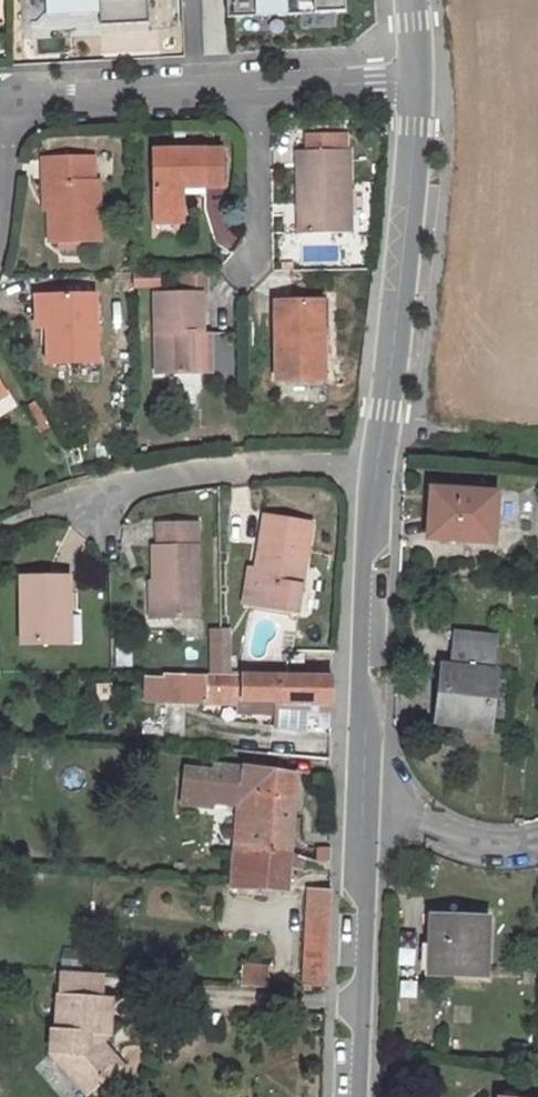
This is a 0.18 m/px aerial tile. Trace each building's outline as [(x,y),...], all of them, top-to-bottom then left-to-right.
[(51,30),(157,23),(156,0),(49,0),(51,30)] [(357,0),(262,0),(263,16),(304,15),(305,26),(335,25),(334,11),(357,10),(357,0)] [(347,147),(296,147),(296,232),(348,231),(347,147)] [(179,209),(179,186),(219,185),(218,149),(151,150),(153,210),(179,209)] [(86,154),(44,155),(47,242),(97,241),(95,178),(87,177),(86,154)] [(179,209),(153,210),(152,218),(179,218),(179,209)] [(160,285),(161,267),(139,266),(138,284),(160,285)] [(204,270),(176,271),(177,293),(200,293),(204,293),(204,270)] [(193,373),(192,334),(200,334),(200,293),(177,293),(153,293),(154,374),(193,373)] [(91,294),(43,297),(45,347),(46,366),(95,364),(91,294)] [(43,297),(26,297),(27,329),(34,329),(35,348),(45,347),(43,297)] [(325,300),(314,301),(315,337),(320,337),(326,337),(325,300)] [(314,301),(273,301),(274,381),(321,381),(320,337),(315,337),(314,301)] [(200,334),(192,334),(193,373),(201,373),(200,334)] [(31,404),(25,406),(30,415),(36,411),(31,404)] [(36,411),(30,415),(35,424),(43,421),(36,411)] [(437,512),(435,539),(495,543),(498,493),(432,488),(431,511),(437,512)] [(431,511),(429,539),(435,539),(437,512),(431,511)] [(262,516),(254,568),(249,603),(292,610),(306,523),(262,516)] [(194,520),(156,520),(156,544),(150,545),(151,617),(195,617),(194,520)] [(246,567),(241,601),(249,603),(254,568),(246,567)] [(67,641),(66,606),(74,607),(75,578),(67,578),(67,573),(18,573),(18,642),(67,641)] [(74,607),(66,606),(67,641),(80,641),(79,607),(74,607)] [(500,637),(457,632),(456,639),(499,644),(500,637)] [(449,668),(443,724),(489,729),(499,644),(456,639),(452,668),(449,668)] [(288,653),(288,665),(301,665),(301,653),(288,653)] [(329,723),(328,676),(203,675),(162,674),(162,709),(203,709),(203,706),(233,706),(233,718),(272,719),(272,731),(304,731),(304,715),(316,714),(316,724),(329,723)] [(232,852),(286,853),(302,857),(328,866),(329,854),(308,848),(301,841),(300,819),(289,818),(293,772),(240,764),(240,767),(211,764),(210,771),(183,768),(180,803),(208,805),(209,800),(236,802),(232,852)] [(286,853),(232,852),(229,884),(258,886),(258,893),(271,894),(272,887),(284,888),(285,864),(300,866),(302,857),(286,853)] [(307,887),(301,983),(323,984),(328,889),(307,887)] [(433,917),(433,943),(440,944),(439,974),(486,976),(488,918),(433,917)] [(239,963),(238,985),(265,988),(266,965),(239,963)] [(55,972),(53,995),(51,1030),(47,1029),(45,1052),(58,1053),(57,1064),(56,1065),(81,1095),(96,1081),(97,1072),(111,1060),(97,1044),(89,1044),(90,1034),(98,1034),(104,1035),(106,998),(98,998),(99,976),(55,972)] [(97,1044),(98,1034),(90,1034),(89,1044),(97,1044)] [(58,1053),(45,1052),(56,1065),(57,1064),(58,1053)] [(97,1072),(96,1081),(115,1065),(111,1060),(97,1072)]
